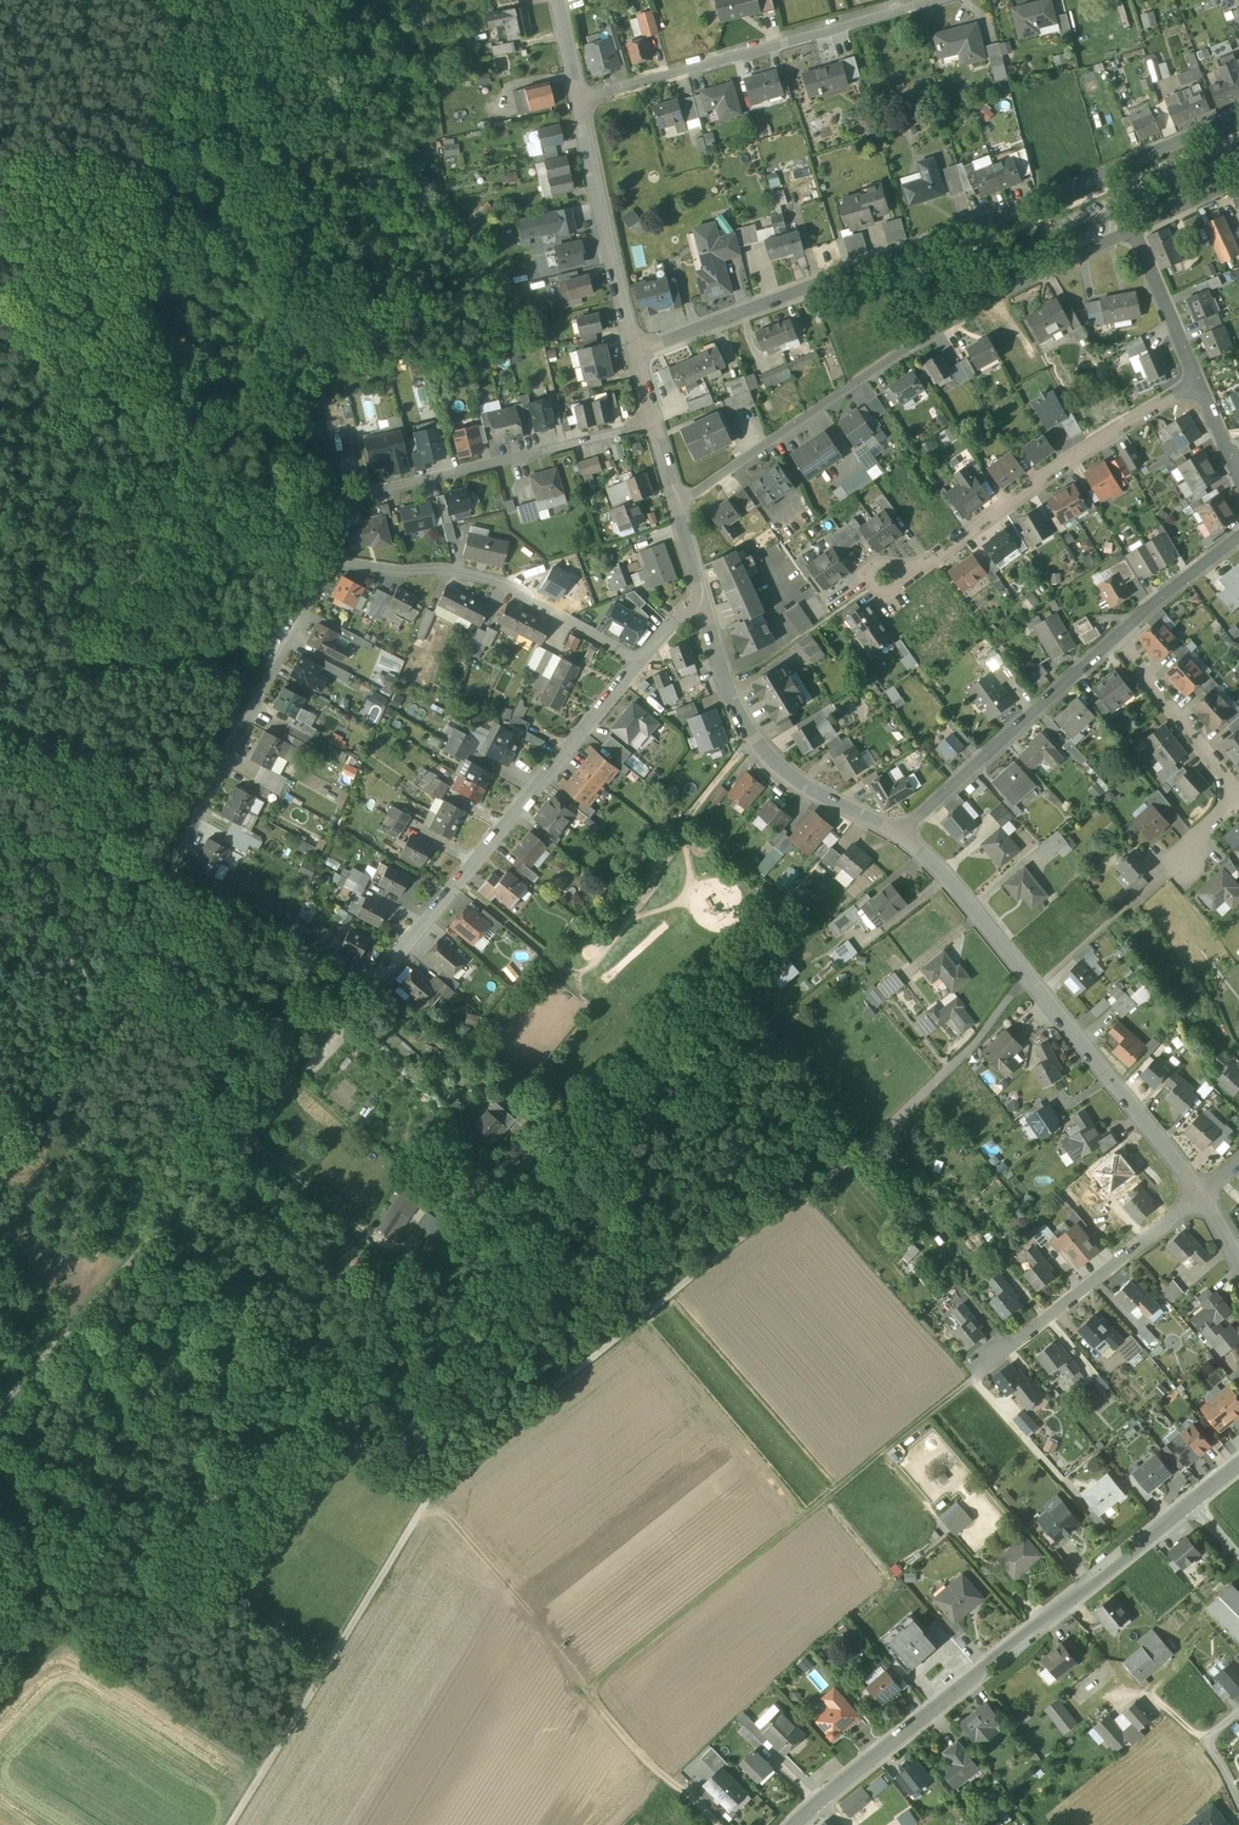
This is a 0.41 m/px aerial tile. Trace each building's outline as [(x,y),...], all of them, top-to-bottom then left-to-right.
[(721,21),(758,12),(759,12),(756,0),(716,0),(721,21)] [(759,14),(774,10),(771,0),(756,0),(759,12),(758,12),(759,14)] [(1008,11),(1016,43),(1037,37),(1035,30),(1054,25),(1053,19),(1049,4),(1028,9),(1027,6),(1008,11)] [(505,24),(509,40),(531,35),(525,7),(486,16),(488,28),(505,24)] [(1225,12),(1227,20),(1235,18),(1238,31),(1238,9),(1225,12)] [(1144,28),(1157,26),(1155,11),(1142,13),(1144,28)] [(638,16),(644,37),(658,33),(652,12),(638,16)] [(1054,25),(1057,35),(1071,32),(1067,15),(1053,19),(1054,25)] [(638,17),(631,19),(635,35),(642,33),(638,17)] [(969,51),(972,63),(985,60),(976,26),(934,36),(940,58),(969,51)] [(611,40),(614,50),(621,48),(615,27),(607,29),(610,40),(611,40)] [(634,60),(635,63),(651,59),(646,39),(629,44),(631,52),(630,53),(632,61),(634,60)] [(592,67),(594,75),(619,68),(614,50),(611,40),(610,40),(586,46),(589,55),(587,59),(588,65),(592,67)] [(1228,41),(1211,48),(1216,59),(1233,51),(1228,41)] [(514,42),(492,45),(493,55),(515,52),(514,42)] [(987,47),(991,62),(1003,59),(999,44),(987,47)] [(1192,67),(1198,66),(1195,52),(1189,53),(1192,67)] [(1216,61),(1219,68),(1234,62),(1237,61),(1234,54),(1216,61)] [(841,65),(846,81),(861,77),(855,56),(839,61),(840,65),(841,65)] [(1146,58),(1152,79),(1160,77),(1154,56),(1146,58)] [(1225,81),(1225,82),(1233,79),(1233,78),(1238,76),(1238,75),(1234,62),(1219,68),(1225,81)] [(819,90),(820,95),(822,94),(821,92),(843,86),(842,82),(846,81),(841,65),(840,65),(804,75),(809,93),(819,90)] [(1178,75),(1181,86),(1204,77),(1200,67),(1178,75)] [(746,79),(753,103),(783,94),(779,78),(776,70),(746,79)] [(779,78),(783,94),(791,92),(786,76),(779,78)] [(1141,80),(1145,93),(1148,92),(1153,91),(1149,78),(1141,80)] [(1238,99),(1238,93),(1233,79),(1225,82),(1225,81),(1209,88),(1218,107),(1238,99)] [(722,107),(725,118),(741,114),(732,83),(701,92),(702,96),(706,111),(722,107)] [(524,90),(529,112),(553,105),(547,84),(524,90)] [(1190,88),(1183,91),(1194,117),(1210,111),(1203,94),(1194,97),(1190,88)] [(512,93),(518,115),(529,112),(524,90),(512,93)] [(1148,92),(1152,104),(1159,102),(1155,90),(1153,91),(1148,92)] [(1174,125),(1194,117),(1183,91),(1164,99),(1168,108),(1167,108),(1174,125)] [(694,96),(678,100),(680,105),(695,101),(694,98),(694,96)] [(694,98),(695,101),(699,118),(699,119),(708,116),(706,111),(702,96),(694,98)] [(654,107),(660,128),(675,124),(684,121),(680,105),(678,100),(654,107)] [(684,122),(699,118),(695,101),(680,105),(684,121),(684,122)] [(1130,116),(1133,123),(1153,116),(1149,108),(1130,116)] [(1159,132),(1153,116),(1133,123),(1140,140),(1159,132)] [(684,122),(686,130),(701,126),(699,119),(699,118),(684,122)] [(687,131),(686,130),(684,122),(684,121),(675,124),(678,133),(687,131)] [(537,131),(540,148),(555,145),(562,143),(558,126),(537,131)] [(458,144),(454,144),(453,138),(444,140),(446,156),(459,154),(458,144)] [(540,148),(542,155),(556,152),(555,145),(540,148)] [(1012,159),(1019,179),(1032,174),(1025,149),(1009,155),(1011,159),(1012,159)] [(542,155),(544,162),(558,159),(556,152),(542,155)] [(544,162),(547,179),(569,174),(565,157),(558,159),(544,162)] [(972,186),(979,183),(975,173),(994,166),(995,166),(992,158),(991,158),(990,157),(964,166),(967,174),(971,186),(972,186)] [(919,164),(921,171),(936,167),(934,159),(919,164)] [(995,166),(994,166),(1002,189),(1003,188),(1002,186),(1009,184),(1009,186),(1020,182),(1019,179),(1012,159),(1011,159),(995,166)] [(984,196),(1002,189),(994,166),(975,173),(979,183),(984,196)] [(945,195),(936,167),(921,171),(924,181),(904,187),(910,207),(923,203),(923,201),(945,195)] [(503,184),(518,179),(515,171),(501,176),(503,184)] [(778,172),(768,175),(772,189),(781,186),(778,172)] [(572,190),(569,174),(547,179),(551,195),(565,192),(572,190)] [(967,174),(961,176),(965,192),(973,190),(972,186),(971,186),(967,174)] [(951,196),(965,192),(961,176),(947,179),(951,196)] [(543,197),(551,195),(547,179),(539,180),(543,197)] [(848,220),(851,229),(874,223),(872,216),(889,211),(881,185),(868,189),(869,193),(845,200),(841,207),(845,221),(848,220)] [(771,194),(777,216),(783,215),(781,206),(788,204),(784,190),(771,194)] [(551,195),(553,202),(567,199),(565,192),(551,195)] [(633,208),(622,217),(630,228),(641,219),(633,208)] [(541,234),(541,235),(555,232),(554,231),(559,230),(560,234),(574,231),(572,220),(570,209),(559,212),(558,209),(545,212),(545,215),(537,216),(541,234)] [(771,214),(777,237),(782,236),(777,216),(775,217),(774,213),(771,214)] [(788,234),(783,215),(777,216),(782,236),(787,255),(804,251),(798,231),(788,234)] [(1221,263),(1238,255),(1238,252),(1231,234),(1222,215),(1204,224),(1221,263)] [(516,221),(520,239),(541,234),(537,216),(516,221)] [(895,220),(901,241),(907,240),(901,218),(895,220)] [(888,245),(901,241),(895,220),(882,224),(888,245)] [(697,272),(705,300),(733,293),(724,259),(722,254),(718,238),(720,238),(716,223),(694,229),(701,255),(707,254),(711,269),(705,270),(697,272)] [(757,228),(736,234),(739,248),(761,242),(757,228)] [(1148,238),(1156,257),(1177,249),(1168,228),(1148,238)] [(1238,252),(1238,231),(1231,234),(1238,252)] [(862,233),(850,236),(856,257),(868,254),(862,233)] [(740,250),(739,248),(736,234),(720,238),(718,238),(722,254),(740,250)] [(771,260),(787,255),(782,236),(777,237),(765,241),(771,260)] [(844,238),(850,259),(856,257),(850,236),(844,238)] [(581,243),(554,249),(558,268),(585,261),(581,243)] [(1156,257),(1161,270),(1182,261),(1177,249),(1156,257)] [(741,255),(740,250),(722,254),(724,259),(741,255)] [(701,255),(705,270),(711,269),(707,254),(701,255)] [(1203,268),(1208,279),(1217,275),(1212,264),(1203,268)] [(557,276),(558,284),(566,283),(566,281),(575,279),(573,272),(557,276)] [(566,281),(566,283),(570,299),(581,297),(593,294),(588,276),(579,278),(575,279),(566,281)] [(1198,285),(1202,293),(1208,290),(1208,291),(1221,286),(1217,277),(1198,285)] [(635,285),(643,317),(655,314),(654,310),(671,305),(672,309),(674,308),(667,281),(667,279),(647,284),(646,282),(635,285)] [(667,281),(674,308),(682,306),(674,279),(667,281)] [(562,301),(570,299),(566,283),(558,284),(562,301)] [(1203,319),(1214,314),(1209,301),(1212,300),(1208,291),(1208,290),(1202,293),(1186,300),(1195,322),(1203,319)] [(1100,301),(1104,323),(1114,321),(1131,318),(1140,316),(1135,293),(1100,300),(1100,301)] [(582,302),(581,297),(570,299),(562,301),(564,307),(582,302)] [(1214,299),(1212,300),(1209,301),(1214,314),(1217,313),(1217,312),(1219,311),(1214,299)] [(1028,318),(1039,338),(1050,332),(1050,333),(1068,324),(1069,323),(1065,315),(1056,300),(1045,306),(1047,308),(1048,310),(1039,315),(1038,313),(1028,318)] [(1085,304),(1089,326),(1104,323),(1100,301),(1085,304)] [(812,312),(817,325),(824,323),(819,309),(812,312)] [(1068,324),(1073,332),(1082,327),(1073,310),(1065,315),(1069,323),(1068,324)] [(1203,319),(1205,326),(1220,319),(1217,313),(1214,314),(1203,319)] [(578,319),(582,335),(596,332),(603,330),(599,314),(578,319)] [(1131,318),(1114,321),(1115,329),(1132,326),(1131,318)] [(1223,326),(1220,319),(1205,326),(1208,332),(1219,328),(1223,326)] [(791,320),(773,326),(782,348),(787,346),(786,343),(798,338),(791,320)] [(779,349),(782,348),(773,326),(755,333),(762,351),(778,345),(779,349)] [(1070,333),(1077,344),(1088,338),(1082,327),(1073,332),(1070,333)] [(1200,335),(1210,358),(1232,349),(1228,339),(1225,340),(1219,328),(1208,332),(1200,335)] [(582,335),(583,342),(597,339),(596,332),(582,335)] [(1053,338),(1050,333),(1050,332),(1039,338),(1042,344),(1053,338)] [(1122,352),(1126,350),(1144,343),(1141,336),(1121,349),(1122,352)] [(800,345),(798,338),(786,343),(787,346),(788,349),(800,345)] [(579,343),(581,350),(598,346),(597,339),(583,342),(579,343)] [(968,350),(979,369),(1000,358),(991,341),(982,346),(981,343),(968,350)] [(700,355),(717,347),(715,342),(698,349),(700,355)] [(1130,358),(1139,355),(1147,351),(1144,343),(1126,350),(1130,358)] [(580,351),(583,366),(609,360),(606,345),(598,346),(581,350),(580,351)] [(700,355),(693,358),(702,377),(708,374),(719,369),(726,365),(717,347),(700,355)] [(583,366),(580,351),(570,353),(573,368),(583,366)] [(1149,378),(1150,380),(1163,375),(1168,373),(1159,351),(1141,359),(1145,369),(1149,378)] [(817,352),(788,364),(790,372),(820,359),(817,352)] [(925,362),(937,383),(951,375),(948,369),(939,354),(925,362)] [(1139,355),(1130,358),(1136,373),(1145,369),(1141,359),(1139,355)] [(695,380),(702,377),(693,358),(669,369),(678,388),(685,385),(695,380)] [(967,359),(960,362),(969,379),(976,375),(967,359)] [(613,375),(609,360),(583,366),(587,381),(601,378),(613,375)] [(957,386),(969,379),(960,362),(948,369),(951,375),(957,386)] [(760,376),(763,383),(790,372),(788,364),(760,376)] [(666,388),(668,393),(678,388),(669,369),(660,374),(666,388)] [(722,374),(719,369),(708,374),(711,380),(722,374)] [(792,377),(790,372),(763,383),(765,389),(792,377)] [(891,387),(900,402),(910,395),(912,397),(914,397),(918,394),(919,393),(924,389),(913,373),(891,387)] [(750,390),(750,391),(758,388),(753,374),(745,377),(750,390)] [(1166,381),(1163,375),(1150,380),(1149,378),(1134,384),(1139,394),(1153,389),(1152,386),(1166,381)] [(724,384),(729,398),(750,390),(745,377),(744,376),(724,384)] [(587,381),(588,388),(589,388),(602,385),(601,378),(587,381)] [(698,386),(695,380),(685,385),(687,391),(698,386)] [(885,391),(894,406),(900,402),(891,387),(885,391)] [(750,391),(750,390),(729,398),(722,400),(727,414),(755,404),(750,391)] [(1231,395),(1232,397),(1237,409),(1238,410),(1233,412),(1238,424),(1238,392),(1231,395)] [(609,399),(611,408),(618,407),(615,393),(608,394),(609,399)] [(1034,403),(1048,428),(1060,421),(1066,417),(1065,417),(1052,393),(1034,403)] [(521,403),(524,418),(531,416),(528,404),(529,404),(527,394),(519,396),(521,403)] [(902,404),(912,397),(910,395),(900,402),(902,404)] [(1232,397),(1231,395),(1225,398),(1231,413),(1233,412),(1238,410),(1237,409),(1232,397)] [(864,406),(874,420),(886,411),(877,397),(864,406)] [(688,404),(691,412),(714,403),(712,398),(705,401),(703,398),(688,404)] [(609,399),(592,403),(597,424),(614,421),(611,408),(609,399)] [(478,405),(480,413),(487,412),(488,414),(501,411),(498,400),(478,405)] [(531,416),(535,431),(554,426),(554,425),(552,415),(549,403),(542,404),(537,402),(529,404),(528,404),(531,416)] [(514,407),(517,419),(524,418),(521,403),(513,405),(514,408),(514,407)] [(580,428),(597,424),(592,403),(576,407),(577,415),(579,424),(580,428)] [(858,411),(868,425),(874,420),(864,406),(858,411)] [(514,408),(501,411),(488,414),(487,414),(490,426),(495,445),(508,441),(522,438),(517,419),(514,407),(514,408)] [(862,442),(863,442),(874,434),(868,425),(858,411),(858,410),(840,423),(856,447),(862,442)] [(482,425),(483,428),(490,426),(487,414),(488,414),(487,412),(480,413),(482,425)] [(554,425),(562,424),(561,419),(560,413),(552,415),(554,425)] [(1060,421),(1063,427),(1075,420),(1072,413),(1065,417),(1066,417),(1060,421)] [(682,432),(695,458),(732,441),(719,414),(682,432)] [(383,428),(385,437),(387,436),(397,434),(404,433),(399,415),(386,418),(389,426),(383,428)] [(577,415),(568,417),(570,426),(579,424),(577,415)] [(1179,449),(1179,450),(1187,444),(1200,436),(1187,415),(1166,428),(1173,440),(1179,449)] [(568,417),(561,419),(562,424),(564,433),(571,431),(570,426),(568,417)] [(338,419),(326,422),(329,434),(341,431),(338,419)] [(874,420),(868,425),(874,434),(863,442),(868,450),(886,438),(874,420)] [(1063,427),(1070,439),(1082,432),(1075,420),(1063,427)] [(415,435),(436,430),(434,421),(412,427),(415,435)] [(474,428),(478,445),(487,443),(483,428),(482,425),(474,427),(474,428)] [(454,433),(460,455),(480,450),(478,445),(474,428),(454,433)] [(442,456),(436,430),(415,435),(419,452),(419,453),(426,452),(428,460),(429,459),(442,456)] [(792,455),(808,480),(843,457),(826,432),(792,455)] [(398,438),(401,452),(408,450),(404,433),(397,434),(398,438)] [(387,456),(392,472),(406,469),(401,452),(398,438),(388,441),(387,436),(385,437),(366,441),(371,460),(387,456)] [(1025,449),(1036,463),(1053,451),(1044,438),(1036,443),(1035,441),(1025,449)] [(1162,446),(1168,456),(1179,449),(1173,440),(1162,446)] [(620,442),(610,445),(614,461),(624,458),(620,442)] [(641,442),(631,445),(634,453),(643,449),(641,442)] [(853,450),(868,471),(878,463),(868,450),(863,442),(862,442),(856,447),(853,450)] [(1167,456),(1171,463),(1183,455),(1191,451),(1187,444),(1179,450),(1179,449),(1168,456),(1167,456)] [(1120,454),(1121,456),(1128,467),(1133,464),(1135,467),(1142,463),(1132,446),(1120,454)] [(411,454),(415,471),(431,467),(429,459),(428,460),(426,452),(419,453),(419,452),(411,454)] [(1179,467),(1187,480),(1211,465),(1203,452),(1187,461),(1179,467)] [(991,472),(1002,488),(1024,472),(1012,455),(1004,460),(1003,459),(989,469),(991,472)] [(1187,461),(1183,455),(1171,463),(1165,467),(1169,473),(1179,467),(1187,461)] [(1131,473),(1128,467),(1121,456),(1109,464),(1118,481),(1131,473)] [(1171,463),(1167,456),(1149,467),(1153,474),(1165,467),(1171,463)] [(577,464),(582,478),(592,474),(602,471),(598,457),(577,464)] [(603,462),(604,469),(615,467),(614,460),(603,462)] [(1099,487),(1105,498),(1119,489),(1104,463),(1086,474),(1095,489),(1099,487)] [(750,485),(765,507),(794,486),(778,464),(750,485)] [(973,476),(980,486),(987,481),(977,464),(969,470),(973,476)] [(1219,479),(1211,465),(1187,480),(1195,493),(1204,488),(1219,479)] [(955,477),(961,485),(973,476),(969,470),(967,468),(955,477)] [(530,479),(537,501),(562,494),(555,469),(544,472),(545,474),(530,479)] [(842,486),(850,498),(874,481),(865,469),(842,486)] [(620,476),(623,483),(633,478),(631,471),(620,476)] [(592,474),(582,478),(584,485),(595,482),(592,474)] [(623,483),(617,485),(624,506),(634,502),(653,494),(645,474),(633,478),(623,483)] [(973,476),(961,485),(976,506),(989,497),(980,486),(973,476)] [(615,510),(624,506),(617,485),(607,489),(614,510),(615,510)] [(964,516),(976,506),(961,485),(949,494),(948,494),(955,504),(964,516)] [(1074,485),(1061,493),(1075,516),(1087,509),(1088,509),(1083,501),(1074,485)] [(850,498),(842,486),(833,492),(841,504),(850,498)] [(1099,487),(1095,489),(1101,500),(1105,498),(1099,487)] [(938,492),(949,508),(955,504),(948,494),(949,494),(944,488),(938,492)] [(1189,506),(1202,498),(1208,494),(1204,488),(1195,493),(1185,499),(1189,506)] [(469,509),(471,508),(467,494),(466,489),(443,495),(446,508),(439,510),(441,518),(442,524),(442,525),(450,523),(448,514),(469,509)] [(753,501),(744,489),(736,495),(744,507),(753,501)] [(474,493),(467,494),(471,508),(477,507),(474,493)] [(503,503),(501,493),(493,495),(496,509),(504,507),(503,503)] [(1062,524),(1063,523),(1075,516),(1061,493),(1049,500),(1058,515),(1062,524)] [(565,503),(562,494),(537,501),(534,501),(537,511),(547,508),(565,503)] [(436,501),(437,504),(439,510),(446,508),(443,495),(435,497),(436,501)] [(1198,510),(1205,522),(1228,507),(1221,495),(1206,504),(1197,509),(1198,510)] [(885,511),(890,519),(898,514),(885,496),(877,502),(884,512),(885,511)] [(1087,509),(1091,516),(1098,511),(1089,497),(1083,501),(1088,509),(1087,509)] [(1206,504),(1202,498),(1189,506),(1193,512),(1198,510),(1197,509),(1206,504)] [(512,500),(503,503),(504,507),(506,514),(515,511),(512,500)] [(709,514),(721,531),(730,525),(741,517),(728,500),(709,514)] [(516,507),(521,523),(539,517),(537,511),(534,501),(516,507)] [(636,508),(634,502),(624,506),(615,510),(619,522),(622,530),(633,526),(644,521),(639,507),(636,508)] [(383,518),(383,519),(391,517),(390,516),(387,504),(378,506),(381,519),(383,518)] [(441,518),(439,510),(437,504),(429,506),(432,520),(441,518)] [(400,509),(406,532),(407,532),(406,529),(422,526),(422,528),(434,526),(432,520),(429,506),(418,509),(418,505),(400,509)] [(1236,520),(1228,507),(1205,522),(1212,533),(1213,534),(1223,528),(1236,520)] [(547,508),(537,511),(539,517),(540,521),(550,518),(547,508)] [(450,523),(451,523),(471,518),(469,509),(448,514),(450,523)] [(877,550),(881,551),(883,549),(884,546),(894,538),(897,539),(900,537),(901,533),(890,519),(885,511),(884,512),(862,528),(861,528),(867,536),(877,550)] [(1025,530),(1033,543),(1033,542),(1051,532),(1038,511),(1020,521),(1025,530)] [(655,513),(647,514),(649,525),(657,523),(655,513)] [(1051,519),(1060,534),(1067,530),(1063,523),(1062,524),(1058,515),(1051,519)] [(1079,523),(1075,516),(1063,523),(1067,530),(1079,523)] [(372,544),(373,549),(390,545),(383,519),(383,518),(381,519),(348,527),(353,548),(372,544)] [(855,518),(833,534),(845,552),(867,536),(861,528),(862,528),(855,518)] [(622,530),(619,522),(611,525),(614,533),(624,538),(636,534),(633,526),(622,530)] [(442,525),(446,542),(455,540),(451,523),(450,523),(442,525)] [(721,531),(730,542),(738,536),(730,525),(721,531)] [(469,535),(485,539),(487,530),(471,526),(469,535)] [(1210,535),(1215,543),(1227,534),(1223,528),(1213,534),(1212,533),(1210,535)] [(1025,530),(1019,534),(1028,548),(1030,553),(1037,549),(1033,542),(1033,543),(1025,530)] [(996,562),(1016,548),(1017,547),(1011,539),(1006,532),(985,547),(990,554),(996,562)] [(1160,536),(1167,549),(1174,545),(1166,533),(1160,536)] [(838,557),(845,552),(833,534),(825,540),(832,550),(833,549),(838,557)] [(1021,554),(1028,548),(1019,534),(1011,539),(1017,547),(1016,548),(1021,554)] [(463,556),(501,565),(507,544),(485,539),(469,535),(463,556)] [(1160,536),(1146,545),(1159,569),(1174,560),(1167,549),(1160,536)] [(650,577),(654,586),(676,578),(672,569),(671,569),(665,554),(667,554),(663,544),(641,552),(645,562),(646,562),(652,576),(650,577)] [(635,552),(631,545),(620,549),(623,557),(635,552)] [(1145,577),(1159,569),(1146,545),(1131,554),(1140,568),(1145,577)] [(1167,549),(1174,560),(1180,556),(1174,545),(1167,549)] [(1021,554),(1016,548),(996,562),(1001,569),(1021,554)] [(832,550),(821,557),(836,580),(841,576),(845,577),(848,575),(848,572),(838,557),(833,549),(832,550)] [(751,555),(740,560),(736,550),(713,561),(727,592),(750,582),(748,577),(745,569),(755,565),(756,564),(751,555)] [(645,562),(641,552),(636,554),(638,562),(641,569),(642,571),(638,573),(642,582),(644,581),(645,584),(647,589),(654,586),(650,577),(652,576),(646,562),(645,562)] [(985,559),(990,567),(995,573),(1001,569),(996,562),(990,554),(985,559)] [(1125,557),(1125,558),(1133,572),(1140,568),(1131,554),(1125,557)] [(794,561),(807,579),(814,574),(809,566),(809,565),(802,555),(794,561)] [(949,573),(963,592),(987,574),(985,571),(973,555),(949,573)] [(831,583),(836,580),(821,557),(809,565),(809,566),(814,574),(824,588),(828,589),(830,587),(831,583)] [(1133,572),(1125,558),(1112,566),(1117,575),(1118,574),(1124,585),(1137,577),(1133,572)] [(641,569),(638,562),(627,565),(630,573),(641,569)] [(624,564),(615,568),(623,588),(631,584),(624,564)] [(543,565),(522,572),(524,579),(545,571),(543,565)] [(759,573),(755,565),(745,569),(748,577),(759,573)] [(1235,596),(1238,593),(1238,565),(1221,579),(1229,589),(1235,596)] [(1100,574),(1105,582),(1117,575),(1112,566),(1107,569),(1107,570),(1100,574)] [(570,578),(552,567),(539,590),(558,600),(570,578)] [(999,578),(995,573),(990,567),(985,571),(987,574),(993,583),(999,578)] [(615,591),(623,588),(615,568),(607,571),(615,591)] [(1133,572),(1137,577),(1139,581),(1145,577),(1140,568),(1133,572)] [(642,582),(638,573),(631,575),(635,587),(645,584),(644,581),(642,582)] [(1118,574),(1117,575),(1105,582),(1099,586),(1103,591),(1102,595),(1104,598),(1107,599),(1111,606),(1130,595),(1124,585),(1118,574)] [(335,598),(350,606),(356,596),(358,597),(359,596),(363,588),(342,577),(332,597),(335,598)] [(740,620),(741,623),(750,619),(762,613),(764,612),(751,581),(750,582),(727,592),(740,620)] [(446,608),(459,614),(467,598),(460,594),(446,586),(437,605),(446,609),(446,608)] [(388,605),(388,606),(397,610),(399,608),(407,612),(409,608),(415,598),(397,588),(392,597),(388,605)] [(365,613),(373,617),(386,594),(377,589),(365,613)] [(1231,613),(1238,606),(1238,602),(1236,598),(1235,596),(1229,589),(1219,597),(1231,613)] [(640,608),(641,609),(647,603),(634,591),(626,594),(640,608)] [(392,597),(386,594),(373,617),(380,621),(382,617),(384,613),(388,606),(388,605),(392,597)] [(350,606),(335,598),(332,604),(340,608),(341,607),(353,613),(359,613),(366,599),(359,596),(358,597),(356,596),(350,606)] [(474,601),(467,598),(459,614),(471,621),(471,622),(480,626),(489,608),(475,601),(474,601)] [(840,613),(845,620),(847,618),(860,608),(856,602),(840,613)] [(507,626),(520,632),(528,616),(521,612),(521,611),(507,604),(498,622),(502,624),(507,627),(507,626)] [(785,613),(800,634),(812,625),(798,604),(785,613)] [(847,618),(859,636),(879,621),(867,604),(860,608),(847,618)] [(446,609),(437,605),(433,613),(435,613),(434,614),(454,624),(455,622),(459,614),(446,608),(446,609)] [(634,644),(646,622),(633,615),(617,605),(605,627),(607,628),(634,644)] [(403,620),(407,612),(399,608),(397,610),(388,606),(384,613),(402,623),(403,620)] [(418,612),(409,608),(407,612),(403,620),(412,624),(418,612)] [(640,608),(633,615),(646,622),(649,617),(641,609),(640,608)] [(1147,622),(1152,627),(1160,620),(1161,621),(1167,615),(1162,609),(1147,622)] [(420,626),(428,629),(434,614),(435,613),(433,613),(427,610),(420,626)] [(400,626),(402,623),(384,613),(382,617),(400,626)] [(762,613),(750,619),(754,627),(765,622),(762,613)] [(834,618),(839,624),(845,620),(840,613),(834,618)] [(471,621),(459,614),(455,622),(468,629),(471,622),(471,621)] [(1040,639),(1053,659),(1074,647),(1055,615),(1039,624),(1037,626),(1043,637),(1040,639)] [(1167,615),(1161,621),(1170,631),(1177,625),(1167,615)] [(536,620),(528,616),(520,632),(533,639),(532,640),(534,641),(540,644),(550,626),(536,619),(536,620)] [(1030,621),(1034,628),(1037,626),(1039,624),(1035,617),(1030,621)] [(1073,624),(1080,637),(1093,629),(1085,617),(1073,624)] [(340,618),(336,625),(345,630),(349,623),(340,618)] [(775,642),(765,622),(754,627),(750,619),(741,623),(740,620),(729,625),(743,656),(775,642)] [(1140,639),(1150,650),(1170,631),(1161,621),(1160,620),(1152,627),(1140,639)] [(892,639),(879,621),(859,636),(872,654),(882,647),(884,646),(884,645),(892,639)] [(307,643),(339,660),(345,650),(345,649),(334,643),(338,636),(339,635),(332,632),(317,624),(307,643)] [(516,639),(520,632),(507,626),(507,627),(502,624),(499,630),(516,639)] [(603,635),(607,628),(605,627),(599,624),(595,631),(603,635)] [(349,642),(358,646),(362,639),(345,630),(336,625),(335,625),(332,632),(339,635),(338,636),(349,642)] [(414,641),(422,644),(428,629),(420,626),(414,641)] [(1043,637),(1037,626),(1034,628),(1040,639),(1043,637)] [(1228,631),(1235,640),(1238,637),(1238,631),(1235,626),(1228,631)] [(487,627),(485,632),(480,641),(490,646),(497,632),(487,627)] [(477,648),(480,641),(485,632),(478,628),(475,635),(469,632),(465,643),(477,648)] [(1095,628),(1093,629),(1080,637),(1085,644),(1099,635),(1095,628)] [(1179,641),(1170,631),(1150,650),(1159,660),(1171,650),(1180,642),(1179,641)] [(520,632),(516,639),(515,642),(529,649),(534,641),(532,640),(533,639),(520,632)] [(581,640),(571,634),(564,646),(575,651),(581,640)] [(798,643),(813,664),(825,656),(810,635),(798,643)] [(345,649),(349,642),(338,636),(334,643),(345,649)] [(362,639),(358,646),(368,651),(372,644),(362,639)] [(894,644),(904,657),(910,653),(901,639),(894,644)] [(1171,650),(1176,655),(1187,645),(1181,639),(1179,641),(1180,642),(1171,650)] [(473,657),(477,648),(465,643),(461,652),(473,657)] [(680,669),(683,677),(696,672),(693,664),(696,663),(688,643),(670,650),(677,670),(680,669)] [(597,649),(591,645),(584,657),(591,661),(597,649)] [(1192,651),(1187,645),(1176,655),(1181,661),(1187,655),(1187,656),(1192,651)] [(530,660),(539,664),(546,651),(539,647),(536,648),(530,660)] [(348,651),(345,650),(339,660),(343,662),(348,651)] [(553,655),(546,651),(539,664),(545,668),(546,668),(553,655)] [(1187,656),(1197,666),(1202,661),(1193,651),(1192,651),(1187,656)] [(910,653),(904,657),(900,660),(908,671),(918,664),(910,653)] [(329,674),(346,683),(351,674),(315,655),(312,662),(322,667),(321,668),(330,672),(329,674)] [(545,668),(542,675),(551,680),(558,668),(557,667),(561,659),(553,655),(546,668),(545,668)] [(994,658),(1001,667),(1006,663),(999,655),(994,658)] [(1167,673),(1177,684),(1197,666),(1187,656),(1187,655),(1181,661),(1167,673)] [(290,676),(311,687),(317,676),(321,668),(322,667),(312,662),(300,656),(290,676)] [(558,668),(551,680),(568,689),(572,681),(572,682),(579,668),(561,659),(557,667),(558,668)] [(539,664),(530,660),(526,668),(535,673),(535,672),(539,664)] [(1202,661),(1197,666),(1206,676),(1208,674),(1212,671),(1202,661)] [(991,674),(1000,686),(1014,675),(1006,663),(1001,667),(991,674)] [(539,664),(535,672),(540,674),(542,675),(545,668),(539,664)] [(1022,674),(1027,683),(1045,672),(1040,664),(1022,674)] [(777,720),(777,721),(787,715),(805,704),(798,693),(799,692),(790,676),(789,677),(782,666),(754,683),(777,720)] [(1206,676),(1197,666),(1177,684),(1186,695),(1198,684),(1207,677),(1206,676)] [(796,672),(790,676),(799,692),(798,693),(805,704),(813,699),(796,672)] [(1117,672),(1106,681),(1122,702),(1133,693),(1122,678),(1117,672)] [(654,677),(659,689),(670,686),(665,673),(654,677)] [(395,678),(386,674),(381,684),(384,685),(391,688),(395,678)] [(533,687),(544,693),(544,692),(545,693),(551,680),(542,675),(540,674),(533,687)] [(984,711),(990,719),(1012,703),(1000,686),(991,674),(968,690),(975,700),(978,698),(986,709),(984,711)] [(1122,678),(1133,693),(1139,688),(1128,674),(1122,678)] [(1198,684),(1203,690),(1214,680),(1208,674),(1206,676),(1207,677),(1198,684)] [(324,679),(317,676),(311,687),(318,690),(324,679)] [(568,689),(551,680),(545,693),(544,692),(544,693),(539,701),(557,711),(564,697),(564,696),(568,689)] [(1219,686),(1214,680),(1203,690),(1208,695),(1214,690),(1219,686)] [(639,688),(644,692),(650,685),(645,681),(639,688)] [(1111,710),(1122,702),(1106,681),(1094,689),(1101,698),(1111,710)] [(391,688),(384,685),(381,690),(390,695),(393,689),(391,688)] [(659,689),(665,705),(679,700),(673,685),(670,686),(659,689)] [(894,703),(902,698),(894,685),(886,691),(892,704),(894,703)] [(1214,690),(1224,701),(1229,696),(1219,686),(1214,690)] [(291,717),(303,723),(309,712),(300,708),(305,700),(283,688),(273,708),(291,717)] [(1199,718),(1202,721),(1224,701),(1214,690),(1208,695),(1194,708),(1201,716),(1199,718)] [(386,698),(373,691),(368,701),(380,707),(386,698)] [(395,695),(390,704),(398,708),(403,699),(395,695)] [(1229,696),(1224,701),(1233,711),(1238,706),(1229,696)] [(902,698),(894,703),(897,709),(907,704),(903,697),(902,698)] [(975,700),(984,711),(986,709),(978,698),(975,700)] [(1093,705),(1102,717),(1111,710),(1101,698),(1093,705)] [(1055,720),(1071,738),(1094,718),(1077,700),(1055,720)] [(1233,711),(1224,701),(1202,721),(1204,723),(1206,722),(1213,730),(1225,719),(1233,711)] [(676,709),(682,724),(690,721),(690,720),(700,716),(694,702),(676,709)] [(612,729),(629,743),(640,729),(641,728),(650,735),(659,724),(634,703),(612,729)] [(826,720),(828,718),(837,713),(831,703),(820,710),(826,720)] [(509,723),(512,724),(516,716),(522,719),(527,708),(518,704),(510,721),(509,723)] [(395,711),(387,706),(383,713),(391,717),(395,711)] [(1230,724),(1238,716),(1238,707),(1238,706),(1233,711),(1225,719),(1230,724)] [(499,718),(510,721),(512,710),(501,707),(499,718)] [(796,725),(799,730),(811,723),(814,727),(826,720),(820,710),(796,725)] [(720,749),(719,745),(726,742),(714,711),(700,716),(690,720),(690,721),(696,737),(700,746),(702,752),(710,749),(711,752),(720,749)] [(316,716),(309,712),(303,723),(311,727),(316,716)] [(774,721),(782,733),(794,726),(787,715),(777,721),(777,720),(774,721)] [(512,724),(514,726),(525,731),(529,723),(522,719),(516,716),(512,724)] [(1230,724),(1228,726),(1234,735),(1238,731),(1238,716),(1230,724)] [(291,717),(288,724),(312,736),(316,729),(311,727),(303,723),(291,717)] [(828,718),(826,720),(814,727),(822,742),(837,733),(828,718)] [(792,735),(804,753),(822,742),(814,727),(811,723),(799,730),(792,735)] [(307,745),(312,736),(288,724),(283,732),(307,745)] [(442,731),(452,736),(455,729),(446,724),(442,731)] [(487,737),(496,742),(503,728),(500,727),(499,726),(500,725),(498,724),(497,725),(494,724),(490,732),(487,737)] [(479,726),(476,731),(487,737),(490,732),(479,726)] [(544,742),(525,731),(514,726),(511,732),(521,738),(540,748),(541,748),(544,742)] [(1165,766),(1165,767),(1172,761),(1184,753),(1163,726),(1145,740),(1165,766)] [(511,732),(503,728),(496,742),(514,752),(521,738),(511,732)] [(936,749),(947,761),(970,740),(959,728),(936,749)] [(452,736),(448,743),(468,753),(472,756),(476,749),(479,742),(473,738),(467,736),(455,729),(452,736)] [(640,729),(629,743),(637,750),(649,736),(640,729)] [(470,730),(467,736),(473,738),(476,732),(470,730)] [(257,746),(276,756),(283,741),(280,739),(265,731),(257,746)] [(476,732),(473,738),(479,742),(476,749),(480,751),(485,740),(494,745),(496,742),(487,737),(476,731),(476,732)] [(1232,758),(1238,752),(1238,731),(1234,735),(1221,744),(1232,758)] [(283,732),(280,739),(283,741),(300,750),(303,752),(307,745),(283,732)] [(341,740),(343,737),(333,732),(328,743),(342,750),(346,742),(341,740)] [(1046,756),(1056,767),(1065,759),(1055,749),(1056,748),(1041,732),(1035,738),(1036,740),(1024,751),(1037,765),(1044,759),(1046,756)] [(601,746),(615,757),(624,746),(610,735),(601,746)] [(440,741),(432,736),(428,744),(436,748),(440,741)] [(826,743),(830,749),(842,742),(839,736),(826,743)] [(700,746),(696,737),(688,740),(692,749),(700,746)] [(828,750),(834,759),(854,747),(849,738),(842,742),(830,749),(828,750)] [(480,751),(489,756),(494,745),(485,740),(480,751)] [(1063,745),(1081,765),(1087,760),(1069,740),(1063,745)] [(300,750),(283,741),(276,756),(286,761),(292,764),(300,750)] [(496,742),(494,745),(489,756),(507,766),(514,752),(496,742)] [(464,760),(468,753),(448,743),(445,751),(462,760),(464,761),(464,760)] [(262,767),(268,770),(276,756),(257,746),(250,760),(262,767)] [(617,759),(623,763),(631,753),(624,746),(615,757),(617,759)] [(834,759),(846,780),(866,768),(858,756),(860,755),(859,754),(854,747),(834,759)] [(859,754),(860,755),(858,756),(866,768),(876,762),(868,749),(859,754)] [(594,751),(580,769),(603,788),(617,771),(618,771),(612,766),(594,751)] [(1019,756),(1031,770),(1037,765),(1024,751),(1019,756)] [(1172,761),(1175,764),(1186,756),(1184,753),(1172,761)] [(286,761),(276,756),(268,770),(278,775),(279,774),(286,761)] [(1046,756),(1044,759),(1053,769),(1056,767),(1046,756)] [(617,771),(624,777),(630,769),(623,763),(617,759),(612,766),(618,771),(617,771)] [(456,773),(459,775),(466,778),(473,765),(464,760),(464,761),(462,760),(456,773)] [(1167,782),(1172,777),(1179,770),(1175,764),(1172,761),(1165,767),(1165,766),(1155,774),(1163,784),(1167,782)] [(354,778),(358,768),(345,763),(341,773),(354,778)] [(1008,797),(1015,804),(1035,785),(1015,763),(995,782),(1008,797)] [(473,765),(466,778),(484,788),(492,774),(473,764),(473,765)] [(898,766),(887,773),(892,780),(894,779),(897,784),(906,778),(898,766)] [(254,782),(270,791),(278,795),(287,779),(279,774),(278,775),(268,770),(262,767),(254,782)] [(1183,767),(1179,770),(1172,777),(1177,782),(1188,772),(1183,767)] [(1177,783),(1192,799),(1207,785),(1192,768),(1188,772),(1177,782),(1177,783)] [(589,806),(603,788),(580,769),(565,787),(582,801),(588,806),(589,806)] [(663,778),(654,770),(646,780),(655,787),(663,778)] [(861,780),(865,786),(869,784),(879,778),(876,772),(861,780)] [(738,802),(745,809),(764,787),(747,773),(728,794),(738,802)] [(869,784),(884,809),(913,791),(906,778),(897,784),(894,779),(892,780),(887,773),(879,778),(869,784)] [(914,773),(906,778),(913,791),(922,786),(914,773)] [(459,792),(466,778),(459,775),(452,789),(459,792)] [(431,777),(428,784),(444,793),(448,785),(431,777)] [(1167,782),(1172,787),(1177,783),(1177,782),(1172,777),(1167,782)] [(477,802),(484,788),(466,778),(459,792),(477,802)] [(266,798),(270,791),(254,782),(250,790),(266,798)] [(444,793),(428,784),(427,784),(423,791),(437,798),(440,800),(441,799),(444,793)] [(235,787),(228,801),(246,811),(247,811),(254,797),(235,787)] [(711,799),(717,804),(727,792),(721,787),(711,799)] [(1152,806),(1160,816),(1171,807),(1158,790),(1146,800),(1151,807),(1152,806)] [(944,807),(952,815),(960,808),(960,809),(966,804),(958,795),(944,807)] [(254,797),(247,811),(256,816),(257,816),(264,803),(254,797)] [(552,797),(543,808),(565,826),(574,816),(574,815),(567,809),(552,797)] [(1008,797),(1002,803),(1009,811),(1015,817),(1022,811),(1015,804),(1008,797)] [(431,811),(439,815),(446,802),(441,799),(440,800),(437,798),(431,811)] [(239,826),(246,811),(228,801),(220,816),(233,822),(239,826)] [(582,801),(577,808),(588,817),(590,818),(596,811),(589,806),(588,806),(582,801)] [(778,829),(779,830),(782,827),(790,817),(772,801),(761,814),(771,822),(778,829)] [(446,802),(439,815),(457,825),(464,811),(446,802)] [(745,809),(738,802),(733,808),(741,814),(745,809)] [(583,823),(588,817),(577,808),(571,803),(567,809),(574,815),(574,816),(583,823)] [(989,814),(996,822),(1009,811),(1002,803),(989,814)] [(1135,821),(1150,838),(1155,834),(1156,835),(1162,829),(1162,828),(1167,823),(1160,816),(1152,806),(1151,807),(1135,821)] [(392,807),(388,815),(405,824),(410,816),(392,807)] [(557,836),(565,826),(543,808),(535,819),(549,831),(556,837),(557,836)] [(943,822),(959,840),(975,825),(960,809),(960,808),(952,815),(943,822)] [(1170,808),(1165,813),(1173,823),(1170,825),(1179,836),(1189,828),(1180,817),(1174,821),(1171,817),(1175,814),(1170,808)] [(249,831),(256,816),(247,811),(246,811),(239,826),(249,831)] [(422,825),(431,830),(439,815),(431,811),(430,811),(422,825)] [(1015,817),(1009,811),(996,822),(1002,829),(1015,817)] [(762,832),(771,822),(761,814),(753,823),(762,832)] [(798,845),(808,854),(820,840),(829,831),(830,829),(812,814),(791,839),(794,842),(798,845)] [(401,832),(405,824),(388,815),(383,823),(401,832)] [(450,839),(457,825),(439,815),(431,830),(450,839)] [(597,825),(590,818),(588,817),(583,823),(592,831),(597,825)] [(233,822),(231,826),(247,835),(249,831),(239,826),(233,822)] [(397,839),(401,832),(383,823),(380,830),(397,839)] [(651,828),(648,825),(643,823),(640,830),(649,834),(651,828)] [(231,826),(227,834),(249,845),(254,848),(258,841),(247,835),(231,826)] [(1238,848),(1238,826),(1238,827),(1238,826),(1232,831),(1233,832),(1225,838),(1234,848),(1237,846),(1238,848)] [(768,842),(774,847),(785,835),(787,832),(782,827),(779,830),(778,829),(768,842)] [(727,831),(718,830),(717,840),(726,841),(727,831)] [(982,846),(1000,867),(1018,851),(1000,830),(982,846)] [(549,831),(544,836),(555,846),(561,839),(557,836),(556,837),(549,831)] [(838,839),(829,831),(820,840),(825,844),(830,849),(838,839)] [(523,860),(530,866),(532,863),(544,849),(546,847),(540,842),(529,833),(513,852),(518,856),(523,860)] [(1040,847),(1050,859),(1067,845),(1057,833),(1040,847)] [(245,853),(249,845),(227,834),(223,841),(245,853)] [(783,855),(789,848),(794,842),(791,839),(785,835),(774,847),(783,855)] [(413,861),(422,865),(432,847),(410,836),(401,853),(414,860),(413,861)] [(551,851),(555,846),(544,836),(540,842),(546,847),(551,851)] [(208,839),(201,853),(220,863),(227,848),(208,839)] [(296,851),(304,855),(310,845),(302,841),(296,851)] [(766,857),(774,847),(768,842),(759,851),(766,857)] [(798,845),(794,842),(789,848),(793,851),(798,845)] [(822,858),(830,849),(825,844),(816,853),(822,858)] [(845,867),(856,877),(870,860),(853,845),(842,857),(837,862),(844,868),(845,867)] [(774,847),(766,857),(755,869),(764,877),(783,855),(774,847)] [(822,859),(832,868),(837,862),(842,857),(832,848),(822,859)] [(544,849),(532,863),(538,868),(549,854),(544,849)] [(1132,883),(1141,875),(1150,868),(1134,851),(1125,859),(1121,859),(1118,862),(1117,866),(1132,883)] [(212,877),(220,863),(201,853),(193,867),(212,877)] [(523,860),(518,856),(511,864),(517,869),(521,863),(523,860)] [(1223,871),(1229,877),(1237,871),(1229,858),(1219,867),(1223,872),(1223,871)] [(304,860),(299,870),(312,876),(317,866),(304,860)] [(877,876),(882,872),(875,862),(864,869),(870,876),(874,872),(877,876)] [(378,884),(379,884),(387,867),(380,863),(371,880),(378,884)] [(517,869),(532,881),(536,875),(521,863),(517,869)] [(826,872),(818,865),(815,869),(823,876),(826,872)] [(409,878),(387,867),(379,884),(391,890),(391,891),(400,896),(409,878)] [(845,867),(844,868),(835,879),(846,888),(856,877),(845,867)] [(347,878),(347,879),(364,888),(370,877),(352,868),(347,878)] [(606,868),(596,873),(600,883),(611,878),(606,868)] [(1019,894),(1032,909),(1040,902),(1039,900),(1045,895),(1024,869),(1005,885),(1015,898),(1019,894)] [(1213,909),(1225,899),(1233,907),(1238,902),(1238,890),(1237,888),(1238,887),(1229,877),(1223,871),(1223,872),(1199,893),(1213,909)] [(506,872),(503,875),(508,879),(507,880),(511,883),(514,879),(506,872)] [(526,889),(514,879),(511,883),(507,880),(508,879),(503,875),(499,880),(491,874),(486,881),(499,892),(496,896),(510,908),(513,905),(514,906),(517,905),(519,903),(519,900),(518,899),(526,889)] [(194,883),(207,890),(212,882),(198,875),(194,883)] [(336,884),(343,887),(343,886),(347,879),(347,878),(341,875),(336,884)] [(1125,889),(1132,898),(1148,883),(1141,875),(1132,883),(1125,889)] [(360,895),(364,888),(347,879),(343,886),(350,890),(360,895)] [(477,892),(490,902),(496,896),(499,892),(486,881),(477,892)] [(865,906),(866,907),(872,915),(870,917),(877,926),(906,904),(891,886),(873,900),(865,906)] [(815,895),(807,887),(797,898),(805,906),(815,895)] [(854,905),(859,912),(866,907),(865,906),(873,900),(867,894),(854,905)] [(365,898),(360,908),(356,914),(369,921),(369,922),(378,927),(387,909),(365,898)] [(1225,899),(1213,909),(1221,918),(1233,907),(1225,899)] [(356,915),(356,914),(360,908),(352,903),(348,911),(356,915)] [(828,925),(837,936),(856,921),(861,917),(858,913),(859,912),(854,905),(835,919),(828,925)] [(451,926),(472,944),(480,934),(488,924),(478,916),(467,907),(459,917),(456,918),(452,922),(452,925),(451,926)] [(872,930),(877,926),(870,917),(872,915),(866,907),(859,912),(858,913),(861,917),(870,927),(872,930)] [(488,930),(493,934),(501,925),(482,910),(478,916),(488,924),(490,926),(488,930)] [(861,917),(856,921),(864,932),(870,927),(861,917)] [(579,930),(570,926),(567,934),(575,938),(579,930)] [(348,957),(357,961),(368,941),(349,930),(343,941),(339,949),(350,954),(348,957)] [(480,934),(472,944),(481,951),(489,942),(480,934)] [(338,951),(339,949),(343,941),(334,936),(329,947),(331,948),(338,951)] [(442,970),(449,976),(463,960),(440,940),(426,956),(442,970)] [(312,954),(324,961),(331,948),(329,947),(320,941),(312,954)] [(838,961),(841,966),(858,953),(848,941),(831,954),(837,962),(838,961)] [(1073,958),(1078,964),(1082,961),(1082,962),(1094,951),(1088,945),(1073,958)] [(939,975),(953,992),(970,979),(959,966),(957,968),(944,952),(922,970),(931,981),(939,975)] [(867,958),(857,956),(856,965),(865,966),(867,958)] [(451,977),(465,961),(463,960),(449,976),(451,977)] [(1069,987),(1077,996),(1097,978),(1082,962),(1082,961),(1078,964),(1061,980),(1068,987),(1069,987)] [(801,973),(791,962),(772,978),(782,989),(801,973)] [(511,981),(518,976),(509,964),(502,970),(511,981)] [(395,980),(401,985),(413,971),(407,966),(395,980)] [(414,970),(413,971),(401,985),(400,986),(411,995),(423,1006),(425,1008),(425,1007),(426,1007),(424,1005),(436,991),(438,993),(438,992),(439,992),(430,984),(414,970)] [(449,976),(442,970),(436,976),(453,991),(459,984),(451,977),(449,976)] [(877,987),(886,1000),(905,985),(895,973),(877,987)] [(848,983),(846,974),(838,975),(840,985),(848,983)] [(436,976),(430,984),(439,992),(438,992),(442,995),(447,999),(453,992),(453,991),(436,976)] [(812,986),(806,980),(800,985),(806,992),(812,986)] [(886,1000),(877,987),(874,984),(864,992),(876,1008),(886,1000)] [(1131,996),(1139,1005),(1153,993),(1145,984),(1131,996)] [(424,1005),(426,1007),(429,1010),(442,995),(438,992),(438,993),(436,991),(424,1005)] [(405,1002),(421,1017),(427,1010),(425,1007),(425,1008),(423,1006),(411,995),(405,1002)] [(938,1027),(951,1017),(963,1008),(965,1006),(958,998),(938,1014),(933,1008),(926,1013),(928,1015),(937,1027),(938,1027)] [(1117,1000),(1104,1012),(1115,1023),(1128,1012),(1117,1000)] [(1093,1022),(1104,1012),(1100,1007),(1088,1017),(1093,1022)] [(876,1015),(871,1008),(862,1013),(867,1021),(876,1015)] [(975,1023),(963,1008),(951,1017),(963,1033),(975,1023)] [(464,1024),(476,1026),(478,1016),(467,1014),(464,1024)] [(937,1027),(928,1015),(925,1017),(935,1029),(937,1027)] [(916,1025),(925,1036),(935,1029),(925,1017),(916,1025)] [(1114,1052),(1130,1066),(1144,1051),(1133,1042),(1135,1039),(1117,1024),(1109,1032),(1117,1039),(1119,1037),(1123,1041),(1121,1043),(1114,1052)] [(999,1069),(1007,1077),(1017,1067),(1009,1059),(1022,1047),(1006,1030),(983,1053),(999,1069)] [(1037,1048),(1040,1053),(1049,1049),(1046,1043),(1037,1048)] [(1033,1068),(1043,1087),(1060,1078),(1054,1066),(1057,1064),(1049,1049),(1040,1053),(1042,1057),(1044,1056),(1046,1061),(1044,1062),(1033,1068)] [(1234,1096),(1238,1090),(1238,1073),(1236,1071),(1238,1069),(1221,1052),(1212,1061),(1220,1068),(1222,1065),(1227,1069),(1224,1072),(1217,1080),(1234,1096)] [(1141,1076),(1154,1088),(1163,1078),(1170,1070),(1172,1068),(1165,1062),(1164,1064),(1157,1058),(1141,1076)] [(1163,1078),(1167,1082),(1174,1074),(1170,1070),(1163,1078)] [(1166,1098),(1183,1112),(1196,1098),(1186,1089),(1189,1086),(1174,1074),(1167,1082),(1170,1085),(1172,1083),(1176,1086),(1174,1089),(1166,1098)] [(495,1102),(487,1112),(502,1125),(508,1130),(516,1120),(516,1119),(495,1102)] [(1022,1114),(1029,1124),(1032,1122),(1029,1118),(1045,1108),(1040,1102),(1022,1114)] [(1032,1122),(1042,1137),(1055,1128),(1054,1126),(1057,1119),(1048,1106),(1045,1108),(1029,1118),(1032,1122)] [(523,1118),(532,1126),(537,1120),(524,1109),(519,1115),(523,1118)] [(1069,1153),(1075,1162),(1077,1161),(1097,1148),(1101,1145),(1097,1139),(1101,1137),(1100,1137),(1084,1110),(1074,1117),(1079,1124),(1068,1131),(1071,1137),(1064,1141),(1071,1152),(1069,1153)] [(494,1134),(502,1125),(487,1112),(474,1127),(492,1142),(497,1136),(494,1134)] [(1185,1132),(1204,1148),(1209,1143),(1219,1131),(1201,1115),(1185,1132)] [(1032,1122),(1029,1124),(1039,1139),(1042,1137),(1032,1122)] [(1209,1143),(1216,1150),(1228,1136),(1220,1129),(1219,1131),(1209,1143)] [(1097,1148),(1103,1157),(1120,1143),(1112,1130),(1100,1137),(1101,1137),(1097,1139),(1101,1145),(1097,1148)] [(1122,1141),(1120,1143),(1126,1151),(1119,1157),(1123,1162),(1133,1155),(1122,1141)] [(1117,1155),(1119,1157),(1126,1151),(1120,1143),(1103,1157),(1108,1162),(1117,1155)] [(517,1169),(527,1179),(545,1160),(535,1151),(517,1169)] [(1133,1174),(1123,1162),(1119,1157),(1117,1155),(1108,1162),(1095,1172),(1110,1191),(1133,1174)] [(1132,1191),(1134,1193),(1140,1188),(1136,1182),(1127,1190),(1130,1193),(1132,1191)] [(1088,1198),(1094,1194),(1087,1183),(1080,1187),(1088,1198)] [(1148,1197),(1140,1188),(1134,1193),(1136,1195),(1134,1197),(1124,1205),(1139,1222),(1154,1209),(1145,1199),(1148,1197)] [(403,1191),(393,1206),(409,1217),(416,1206),(425,1212),(428,1207),(403,1191)] [(394,1240),(409,1217),(393,1206),(377,1229),(394,1240)] [(1077,1224),(1081,1230),(1087,1226),(1074,1209),(1067,1215),(1076,1225),(1077,1224)] [(420,1224),(443,1239),(450,1229),(426,1213),(420,1224)] [(1056,1235),(1059,1239),(1067,1233),(1060,1224),(1052,1230),(1056,1235)] [(1076,1225),(1067,1233),(1059,1239),(1058,1240),(1064,1248),(1079,1266),(1098,1251),(1081,1230),(1077,1224),(1076,1225)] [(1041,1247),(1049,1241),(1049,1240),(1039,1228),(1031,1234),(1041,1247)] [(450,1229),(443,1239),(447,1242),(454,1232),(450,1229)] [(1195,1257),(1202,1265),(1210,1257),(1193,1240),(1190,1242),(1181,1233),(1167,1247),(1182,1262),(1191,1254),(1193,1252),(1197,1256),(1195,1257)] [(1056,1235),(1049,1240),(1049,1241),(1059,1252),(1064,1248),(1058,1240),(1059,1239),(1056,1235)] [(1024,1274),(1038,1291),(1054,1278),(1045,1268),(1048,1265),(1033,1246),(1024,1253),(1030,1261),(1033,1259),(1036,1264),(1034,1266),(1024,1274)] [(903,1258),(909,1266),(922,1255),(916,1247),(903,1258)] [(990,1301),(1004,1319),(1019,1306),(1011,1296),(1014,1293),(999,1274),(990,1282),(1000,1294),(990,1301)] [(1161,1290),(1171,1302),(1183,1292),(1173,1280),(1161,1290)] [(1144,1307),(1151,1314),(1159,1306),(1142,1289),(1139,1291),(1130,1282),(1116,1296),(1131,1311),(1138,1305),(1142,1301),(1146,1305),(1144,1307)] [(1197,1298),(1202,1304),(1213,1295),(1208,1289),(1197,1298)] [(1192,1319),(1201,1330),(1214,1319),(1217,1323),(1218,1322),(1231,1311),(1216,1292),(1213,1295),(1202,1304),(1205,1308),(1192,1319)] [(1142,1301),(1138,1305),(1149,1317),(1151,1314),(1144,1307),(1146,1305),(1142,1301)] [(954,1332),(967,1349),(983,1336),(974,1326),(977,1323),(962,1305),(954,1311),(963,1324),(954,1332)] [(1115,1349),(1123,1342),(1106,1323),(1103,1326),(1094,1316),(1079,1330),(1101,1353),(1110,1345),(1115,1349)] [(1218,1322),(1217,1323),(1214,1319),(1201,1330),(1222,1355),(1238,1341),(1238,1336),(1230,1325),(1224,1330),(1218,1322)] [(1139,1333),(1149,1345),(1156,1338),(1146,1327),(1139,1333)] [(1123,1342),(1115,1349),(1127,1363),(1143,1350),(1131,1335),(1123,1342)] [(1061,1366),(1071,1379),(1079,1372),(1063,1352),(1061,1354),(1052,1344),(1037,1356),(1051,1374),(1061,1366)] [(1008,1395),(1015,1390),(1026,1381),(1026,1380),(1021,1374),(1018,1376),(1010,1365),(994,1378),(1008,1395)] [(1092,1381),(1102,1394),(1109,1387),(1099,1375),(1092,1381)] [(1029,1378),(1026,1380),(1026,1381),(1015,1390),(1028,1407),(1033,1403),(1034,1404),(1043,1397),(1029,1378)] [(1215,1397),(1232,1418),(1235,1418),(1238,1415),(1238,1399),(1229,1386),(1215,1397)] [(1232,1421),(1232,1418),(1215,1397),(1201,1409),(1218,1429),(1222,1429),(1232,1421)] [(1014,1419),(1028,1436),(1038,1427),(1024,1411),(1014,1419)] [(1192,1425),(1181,1434),(1198,1455),(1210,1446),(1192,1425)] [(1165,1438),(1170,1444),(1181,1434),(1176,1429),(1165,1438)] [(1198,1455),(1181,1434),(1170,1444),(1187,1465),(1198,1455)] [(1208,1439),(1217,1450),(1223,1445),(1214,1434),(1208,1439)] [(1049,1438),(1044,1448),(1054,1453),(1059,1443),(1049,1438)] [(1133,1473),(1149,1492),(1148,1491),(1159,1482),(1160,1483),(1171,1474),(1155,1455),(1154,1455),(1157,1458),(1149,1464),(1147,1461),(1133,1473)] [(1125,1480),(1145,1504),(1153,1497),(1149,1492),(1133,1473),(1125,1480)] [(1094,1510),(1098,1515),(1098,1514),(1124,1494),(1108,1475),(1082,1496),(1094,1510)] [(1043,1506),(1048,1512),(1051,1512),(1062,1503),(1055,1495),(1043,1506)] [(939,1516),(944,1522),(961,1507),(956,1502),(939,1516)] [(1048,1529),(1057,1540),(1065,1533),(1066,1535),(1072,1530),(1071,1528),(1078,1522),(1062,1503),(1051,1512),(1048,1512),(1039,1520),(1048,1529)] [(944,1522),(948,1526),(965,1512),(961,1507),(944,1522)] [(1087,1516),(1099,1529),(1106,1524),(1098,1514),(1098,1515),(1094,1510),(1087,1516)] [(971,1518),(965,1512),(948,1526),(953,1533),(971,1518)] [(1041,1535),(1056,1551),(1070,1539),(1066,1535),(1065,1533),(1057,1540),(1048,1529),(1041,1535)] [(1000,1560),(1015,1577),(1040,1555),(1025,1538),(1000,1560)] [(1180,1565),(1183,1568),(1188,1564),(1189,1565),(1192,1565),(1195,1563),(1195,1559),(1200,1554),(1186,1538),(1169,1552),(1179,1564),(1178,1564),(1179,1565),(1180,1565)] [(949,1617),(955,1623),(955,1622),(967,1612),(966,1610),(981,1597),(961,1575),(947,1588),(951,1592),(938,1603),(949,1617)] [(996,1582),(1011,1598),(1018,1592),(1003,1575),(996,1582)] [(1238,1640),(1238,1592),(1231,1584),(1207,1608),(1238,1640)] [(934,1599),(938,1603),(951,1592),(947,1588),(934,1599)] [(1103,1621),(1111,1632),(1121,1624),(1123,1628),(1130,1622),(1128,1619),(1129,1618),(1113,1597),(1094,1612),(1102,1622),(1103,1621)] [(881,1640),(886,1645),(895,1637),(894,1636),(904,1628),(905,1629),(914,1621),(910,1615),(881,1640)] [(941,1625),(953,1639),(963,1631),(955,1622),(955,1623),(949,1617),(941,1625)] [(895,1637),(886,1645),(894,1655),(893,1656),(896,1659),(908,1673),(921,1662),(920,1660),(925,1656),(926,1657),(938,1646),(927,1633),(924,1629),(923,1630),(914,1621),(905,1629),(904,1628),(894,1636),(895,1637)] [(938,1624),(927,1633),(938,1646),(949,1637),(938,1624)] [(1137,1644),(1141,1648),(1158,1667),(1172,1655),(1152,1631),(1137,1644)] [(1063,1647),(1076,1664),(1083,1658),(1070,1642),(1063,1647)] [(1062,1646),(1053,1652),(1055,1654),(1063,1647),(1062,1646)] [(1048,1666),(1055,1675),(1062,1669),(1065,1673),(1076,1664),(1063,1647),(1055,1654),(1053,1652),(1043,1660),(1048,1666)] [(1123,1663),(1140,1683),(1145,1679),(1158,1667),(1141,1648),(1123,1663)] [(908,1673),(896,1659),(890,1665),(892,1666),(902,1678),(908,1673)] [(1232,1698),(1238,1692),(1238,1666),(1234,1660),(1215,1677),(1218,1681),(1229,1694),(1232,1698)] [(870,1685),(886,1671),(880,1664),(863,1678),(870,1685)] [(886,1671),(897,1684),(903,1679),(902,1678),(892,1666),(886,1671)] [(1049,1685),(1058,1678),(1055,1675),(1048,1666),(1040,1673),(1049,1685)] [(1062,1669),(1055,1675),(1058,1678),(1065,1673),(1062,1669)] [(867,1687),(882,1704),(890,1697),(895,1693),(901,1688),(897,1684),(886,1671),(870,1685),(867,1687)] [(909,1686),(903,1679),(897,1684),(901,1688),(903,1690),(909,1686)] [(1149,1683),(1145,1679),(1140,1683),(1144,1687),(1149,1683)] [(1211,1687),(1222,1700),(1229,1694),(1218,1681),(1211,1687)] [(827,1735),(832,1740),(835,1740),(839,1736),(841,1731),(858,1716),(834,1689),(824,1698),(832,1707),(817,1720),(828,1732),(827,1735)] [(985,1706),(994,1717),(1002,1711),(993,1700),(985,1706)] [(1076,1724),(1057,1701),(1046,1710),(1064,1733),(1076,1724)] [(1123,1714),(1133,1725),(1138,1731),(1139,1730),(1151,1720),(1135,1703),(1123,1714)] [(962,1724),(979,1745),(990,1736),(988,1733),(999,1724),(994,1717),(985,1706),(962,1724)] [(768,1737),(784,1754),(804,1734),(780,1710),(761,1729),(761,1730),(768,1737)] [(737,1717),(743,1724),(749,1718),(743,1711),(737,1717)] [(1107,1717),(1095,1727),(1106,1739),(1116,1750),(1127,1740),(1128,1740),(1123,1734),(1107,1717)] [(743,1724),(751,1732),(762,1743),(768,1737),(761,1730),(761,1729),(749,1718),(743,1724)] [(751,1732),(743,1724),(738,1729),(746,1737),(751,1732)] [(1133,1725),(1123,1734),(1128,1740),(1127,1740),(1132,1745),(1143,1735),(1139,1730),(1138,1731),(1133,1725)] [(1106,1739),(1095,1727),(1089,1733),(1100,1745),(1106,1739)] [(757,1748),(762,1743),(751,1732),(746,1737),(757,1748)] [(957,1743),(969,1758),(975,1753),(963,1738),(957,1743)] [(946,1776),(956,1788),(979,1770),(969,1758),(957,1743),(944,1753),(953,1764),(956,1768),(946,1776)] [(700,1758),(705,1764),(717,1752),(711,1747),(700,1758)] [(741,1763),(758,1780),(772,1766),(754,1748),(752,1751),(753,1752),(741,1763)] [(705,1764),(716,1774),(722,1769),(728,1763),(717,1752),(705,1764)] [(917,1789),(919,1792),(924,1788),(925,1789),(928,1787),(927,1786),(932,1781),(916,1760),(908,1766),(907,1765),(901,1769),(903,1772),(902,1773),(907,1780),(909,1779),(917,1789)] [(956,1768),(953,1764),(943,1772),(946,1776),(956,1768)] [(728,1810),(735,1802),(745,1793),(722,1769),(716,1774),(704,1786),(728,1810)] [(902,1773),(897,1776),(911,1794),(917,1789),(909,1779),(907,1780),(902,1773)] [(880,1776),(863,1790),(872,1799),(879,1793),(877,1790),(886,1782),(880,1776)] [(905,1798),(911,1794),(897,1776),(892,1781),(905,1798)] [(840,1806),(850,1818),(872,1799),(863,1790),(862,1788),(840,1806)] [(750,1797),(745,1793),(735,1802),(736,1803),(742,1805),(750,1797)] [(1221,1816),(1219,1817),(1211,1807),(1188,1824),(1228,1824),(1221,1816)] [(898,1818),(902,1824),(912,1818),(908,1811),(898,1818)]
